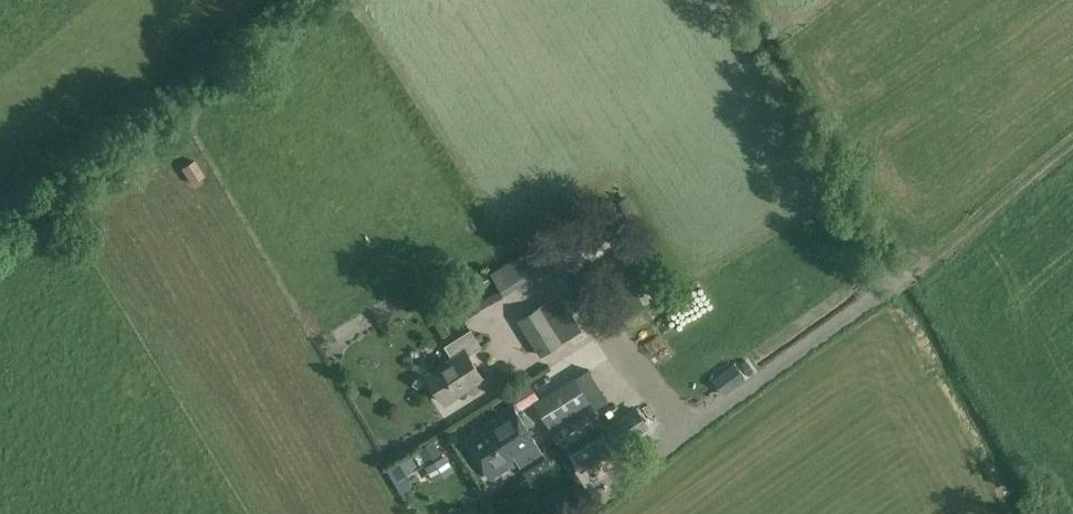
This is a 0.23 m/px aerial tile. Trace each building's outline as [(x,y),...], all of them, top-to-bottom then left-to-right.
[(206,172),(193,155),(180,165),(193,182),(206,172)] [(626,224),(612,201),(599,209),(613,232),(626,224)] [(540,241),(523,252),(536,274),(554,262),(540,241)] [(492,282),(486,271),(474,279),(480,288),(492,282)] [(540,306),(518,320),(541,356),(563,342),(540,306)] [(467,354),(480,345),(471,330),(448,344),(456,356),(427,374),(446,403),(483,379),(467,354)] [(735,365),(714,380),(718,386),(725,395),(745,380),(739,371),(735,365)] [(572,381),(535,404),(566,451),(568,450),(602,428),(572,381)] [(511,404),(487,419),(501,442),(505,440),(517,460),(527,477),(547,464),(538,448),(511,404)] [(634,407),(602,428),(568,450),(582,472),(615,450),(648,429),(634,407)] [(517,460),(505,440),(501,442),(487,419),(463,434),(489,477),(517,460)] [(421,468),(428,464),(429,466),(444,458),(435,440),(412,452),(421,468)] [(386,469),(395,483),(417,470),(408,456),(386,469)]
